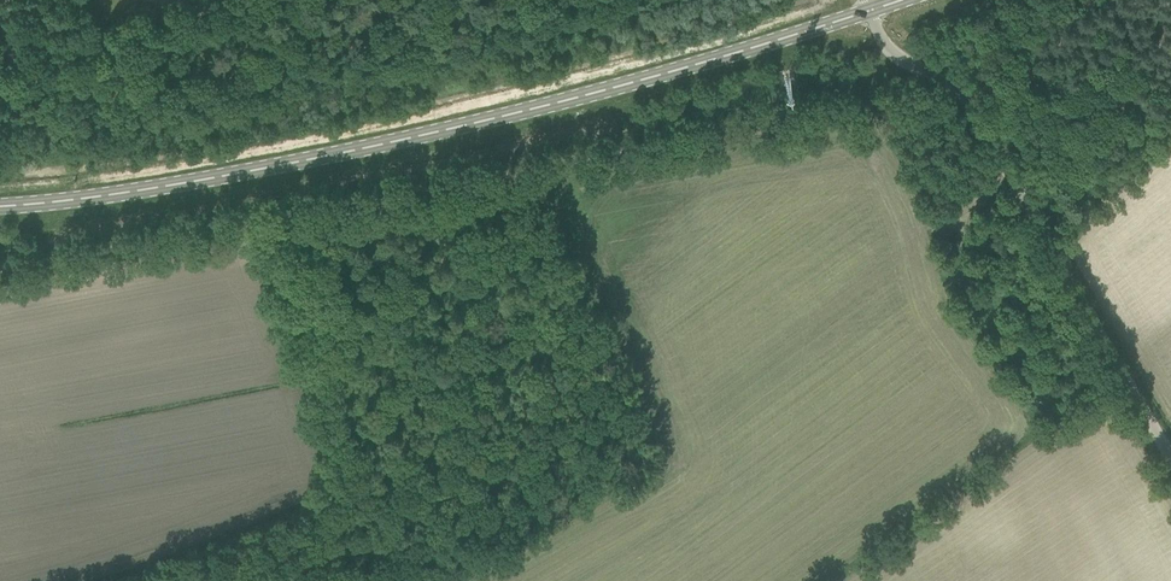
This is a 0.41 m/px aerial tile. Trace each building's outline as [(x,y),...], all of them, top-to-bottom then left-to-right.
[(136,11),(150,9),(148,0),(144,0),(136,11)]
